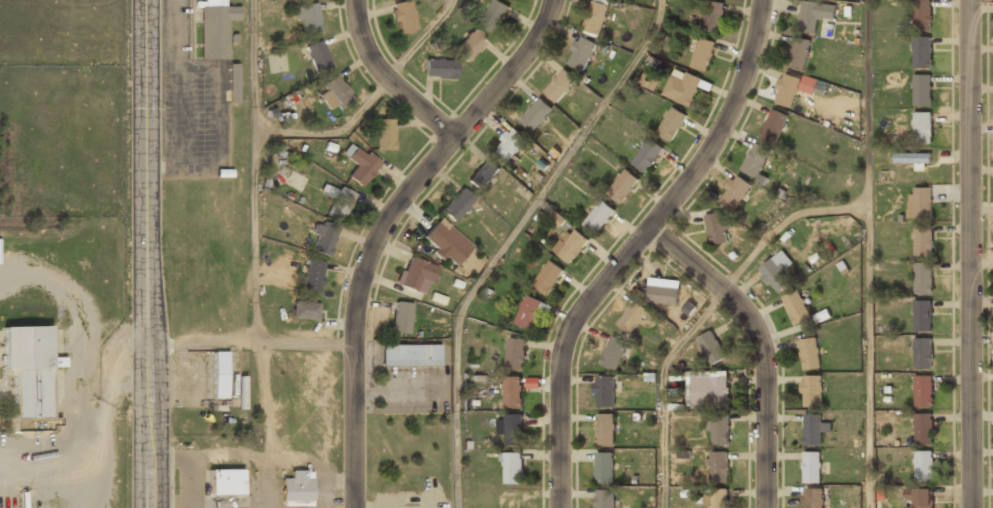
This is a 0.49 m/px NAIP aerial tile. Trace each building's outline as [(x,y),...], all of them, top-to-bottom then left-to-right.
[(227,58),(226,20),(239,20),(238,6),(224,6),(224,0),(200,0),(201,59),(227,58)] [(414,29),(411,0),(402,0),(392,1),(395,31),(414,29)] [(499,0),(491,0),(479,23),(494,32),(509,5),(499,0)] [(608,4),(594,0),(590,0),(582,29),(599,34),(608,4)] [(723,2),(705,0),(702,30),(720,32),(723,2)] [(815,26),(817,18),(833,21),(835,6),(803,0),(799,24),(815,26)] [(931,0),(914,0),(914,29),(931,29),(931,0)] [(315,1),(294,5),(300,35),(320,31),(315,1)] [(453,50),(467,61),(486,38),(472,26),(453,50)] [(564,60),(581,70),(597,44),(579,33),(564,60)] [(688,64),(705,70),(715,41),(698,35),(688,64)] [(931,36),(914,36),(914,66),(931,66),(931,36)] [(802,70),(810,42),(794,37),(786,66),(802,70)] [(304,46),(315,75),(331,68),(320,39),(304,46)] [(455,58),(424,58),(424,77),(455,77),(455,58)] [(228,64),(229,103),(237,103),(237,64),(228,64)] [(706,79),(672,66),(661,94),(690,106),(698,85),(703,87),(706,79)] [(576,79),(563,67),(542,90),(555,102),(576,79)] [(653,90),(659,79),(644,72),(638,83),(653,90)] [(800,78),(781,73),(773,102),(792,107),(800,78)] [(336,111),(353,97),(334,74),(317,88),(336,111)] [(930,105),(930,74),(914,74),(914,105),(930,105)] [(552,108),(539,95),(517,118),(530,131),(552,108)] [(686,114),(670,105),(655,132),(671,141),(686,114)] [(758,134),(775,142),(788,116),(771,108),(758,134)] [(931,111),(914,111),(914,142),(931,142),(931,111)] [(375,149),(393,149),(393,118),(375,118),(375,149)] [(508,159),(527,139),(513,126),(494,145),(508,159)] [(629,163),(645,174),(663,148),(648,137),(629,163)] [(362,187),(379,162),(350,141),(341,154),(354,163),(345,176),(362,187)] [(754,176),(770,150),(754,141),(739,168),(754,176)] [(894,163),(930,163),(930,153),(894,153),(894,163)] [(481,192),(500,168),(485,156),(466,181),(481,192)] [(639,180),(624,168),(606,193),(620,204),(639,180)] [(752,185),(735,173),(717,197),(734,209),(752,185)] [(326,214),(341,221),(354,193),(339,186),(337,190),(323,184),(319,192),(333,198),(326,214)] [(439,208),(452,221),(474,200),(461,187),(439,208)] [(908,217),(930,217),(930,187),(908,187),(908,217)] [(596,234),(614,210),(600,199),(582,224),(596,234)] [(548,217),(558,228),(566,220),(556,210),(548,217)] [(724,211),(704,215),(710,245),(730,241),(724,211)] [(421,236),(453,266),(467,250),(435,221),(421,236)] [(337,230),(317,222),(307,248),(327,256),(337,230)] [(931,255),(931,224),(913,224),(913,255),(931,255)] [(564,261),(588,245),(576,228),(552,244),(564,261)] [(395,284),(425,295),(436,267),(407,255),(395,284)] [(757,269),(776,294),(793,281),(775,256),(757,269)] [(324,262),(306,258),(300,288),(318,292),(324,262)] [(531,283),(545,294),(564,269),(549,258),(531,283)] [(931,262),(914,262),(914,294),(931,294),(931,262)] [(647,303),(678,305),(679,286),(648,284),(647,303)] [(794,326),(810,319),(798,290),(782,297),(794,326)] [(542,301),(526,293),(512,322),(529,330),(542,301)] [(630,335),(648,310),(634,299),(615,324),(630,335)] [(930,331),(930,299),(914,299),(914,331),(930,331)] [(317,302),(291,302),(290,319),(317,320),(317,302)] [(409,333),(409,302),(392,302),(392,333),(409,333)] [(49,326),(1,327),(2,370),(12,370),(13,425),(52,424),(50,367),(63,367),(63,357),(49,357),(49,326)] [(695,338),(709,365),(725,357),(712,330),(695,338)] [(599,365),(617,371),(626,341),(609,335),(599,365)] [(507,370),(525,369),(523,338),(505,339),(507,370)] [(801,369),(819,367),(816,338),(799,339),(801,369)] [(931,368),(931,338),(914,338),(914,368),(931,368)] [(438,365),(438,345),(379,345),(379,365),(438,365)] [(212,399),(226,399),(226,352),(212,352),(212,399)] [(614,375),(594,375),(594,405),(614,405),(614,375)] [(726,404),(726,375),(689,375),(689,404),(726,404)] [(821,406),(821,375),(804,375),(804,406),(821,406)] [(932,375),(914,375),(914,406),(932,406),(932,375)] [(502,408),(521,408),(521,376),(502,376),(502,408)] [(540,389),(540,377),(526,378),(526,389),(540,389)] [(614,412),(595,412),(595,444),(614,444),(614,412)] [(914,444),(932,444),(932,412),(914,412),(914,444)] [(522,414),(503,414),(503,445),(522,445),(522,414)] [(803,414),(803,445),(821,445),(821,432),(829,432),(829,423),(820,423),(820,414),(803,414)] [(708,444),(727,444),(727,415),(708,415),(708,444)] [(594,483),(612,483),(612,451),(594,451),(594,483)] [(727,478),(727,451),(707,451),(707,478),(727,478)] [(820,451),(802,451),(802,483),(820,483),(820,451)] [(914,451),(914,480),(932,480),(932,451),(914,451)] [(521,483),(521,452),(501,452),(501,483),(521,483)] [(242,496),(242,470),(207,470),(207,496),(242,496)] [(279,478),(279,504),(311,504),(311,475),(294,475),(294,478),(279,478)] [(727,488),(707,488),(707,507),(727,507),(727,488)] [(822,488),(804,488),(804,507),(822,507),(822,488)] [(904,488),(904,504),(904,507),(932,507),(932,489),(904,488)] [(613,490),(595,490),(595,507),(613,507),(613,490)]
